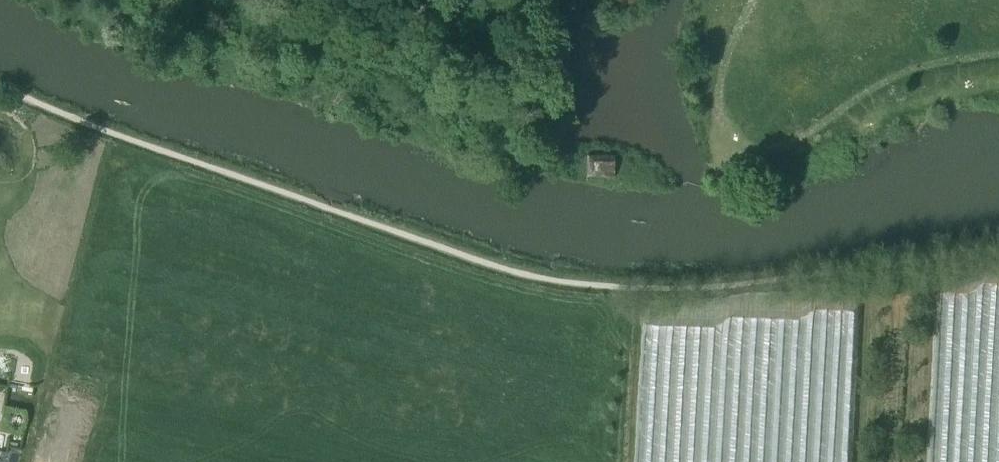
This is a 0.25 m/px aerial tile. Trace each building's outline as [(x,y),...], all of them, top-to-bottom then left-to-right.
[(624,154),(591,151),(588,175),(622,178),(624,154)]
